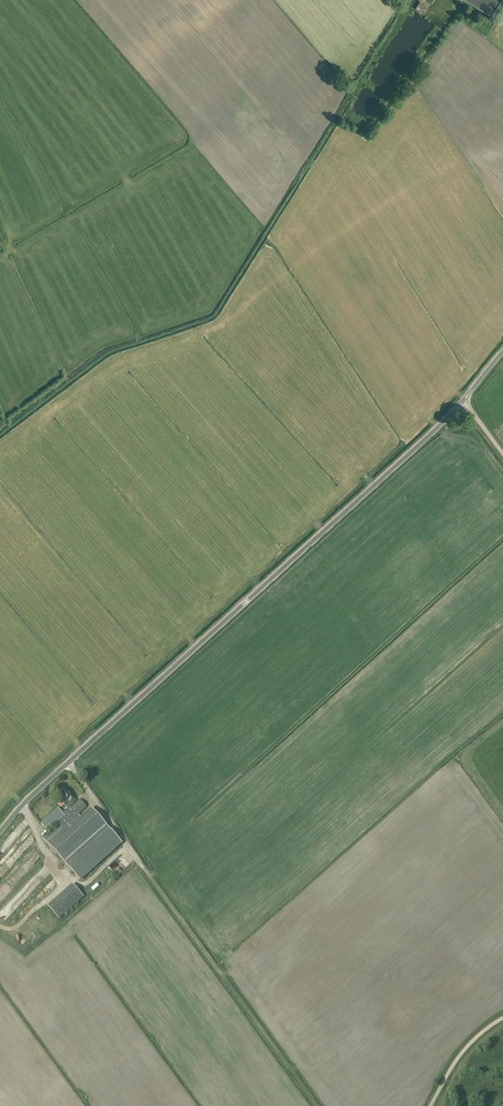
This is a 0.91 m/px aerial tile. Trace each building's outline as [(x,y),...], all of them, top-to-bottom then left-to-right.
[(492,15),(501,0),(468,0),(492,15)] [(422,12),(426,5),(420,1),(416,8),(422,12)] [(59,794),(65,801),(67,800),(70,802),(74,799),(69,792),(68,793),(65,790),(63,792),(62,792),(60,793),(60,794),(59,794)] [(40,796),(37,799),(38,799),(28,807),(39,819),(51,808),(40,796)] [(57,824),(65,816),(58,807),(40,823),(48,832),(57,824)] [(80,817),(72,808),(65,814),(68,818),(67,819),(74,827),(82,820),(80,817)] [(65,816),(57,824),(58,825),(43,839),(64,864),(108,827),(94,810),(82,820),(74,827),(67,819),(65,818),(66,817),(65,816)] [(108,827),(64,864),(80,882),(124,845),(108,827)]
